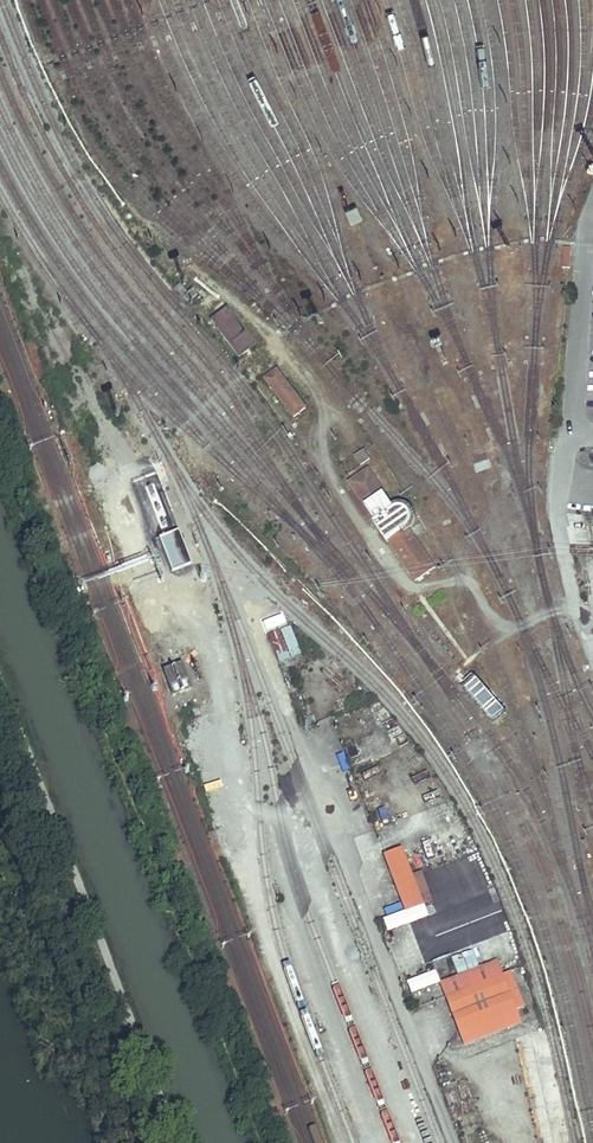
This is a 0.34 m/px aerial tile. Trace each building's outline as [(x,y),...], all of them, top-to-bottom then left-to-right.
[(356,205),(344,209),(349,222),(361,218),(356,205)] [(185,296),(188,294),(180,284),(174,289),(183,298),(185,296)] [(188,294),(185,296),(190,301),(198,294),(193,289),(188,294)] [(211,320),(238,357),(255,345),(228,307),(211,320)] [(266,380),(294,418),(306,409),(279,371),(266,380)] [(361,466),(370,460),(364,451),(356,457),(361,466)] [(411,513),(395,510),(369,471),(350,483),(375,520),(373,521),(387,542),(389,541),(415,581),(434,568),(408,529),(411,513)] [(267,634),(278,662),(301,654),(290,625),(267,634)] [(163,670),(173,696),(191,689),(181,663),(163,670)] [(472,675),(461,684),(494,723),(505,713),(472,675)] [(383,807),(376,810),(382,824),(390,821),(383,807)] [(382,919),(385,925),(434,909),(421,870),(411,873),(402,846),(383,853),(402,912),(382,919)] [(460,1044),(522,1025),(517,1009),(523,1007),(512,970),(502,973),(498,960),(478,966),(472,948),(451,955),(457,975),(440,980),(460,1044)] [(411,992),(439,984),(436,977),(409,985),(411,992)]
